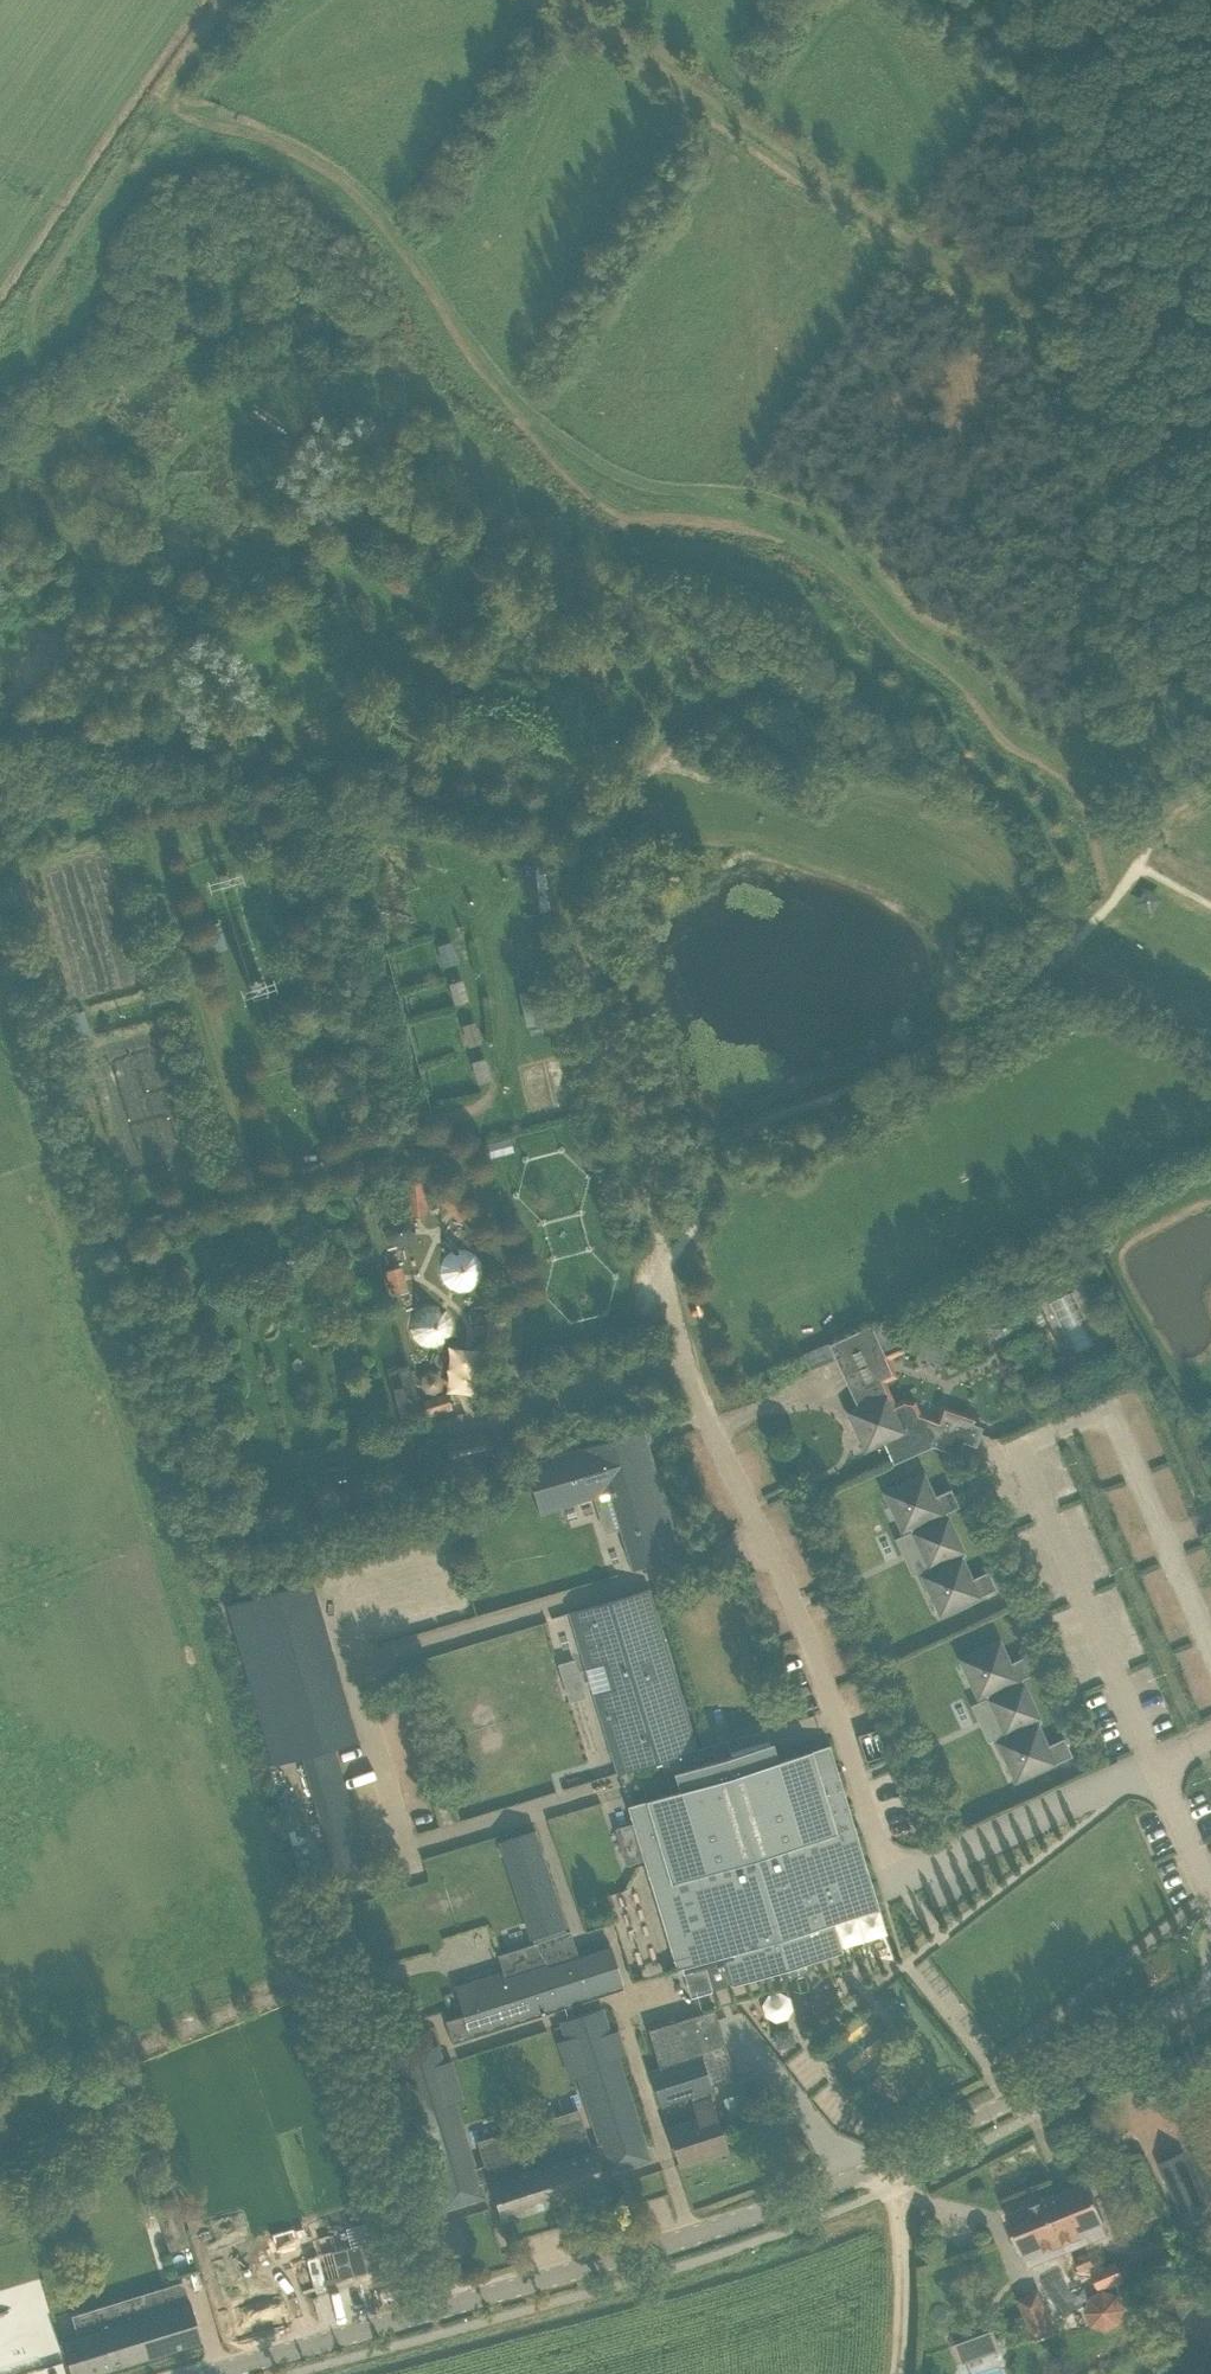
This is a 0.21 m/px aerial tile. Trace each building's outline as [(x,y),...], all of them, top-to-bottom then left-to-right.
[(435,942),(440,965),(455,962),(449,938),(435,942)] [(445,982),(451,1003),(466,999),(460,978),(445,982)] [(482,1058),(467,1060),(472,1083),(487,1080),(482,1058)] [(424,1182),(404,1184),(407,1218),(426,1217),(424,1182)] [(163,1218),(148,1222),(153,1237),(168,1233),(163,1218)] [(390,1222),(386,1229),(386,1237),(391,1244),(399,1246),(407,1243),(412,1236),(411,1228),(406,1222),(398,1219),(390,1222)] [(458,1243),(435,1278),(463,1297),(486,1262),(458,1243)] [(383,1268),(386,1292),(400,1290),(397,1266),(383,1268)] [(996,1317),(991,1328),(995,1339),(1006,1343),(1017,1339),(1022,1328),(1021,1327),(1028,1324),(1024,1315),(1017,1318),(1007,1313),(996,1317)] [(977,1442),(982,1427),(972,1424),(974,1420),(969,1419),(964,1432),(916,1416),(911,1405),(903,1403),(893,1408),(886,1393),(885,1393),(879,1380),(891,1375),(869,1327),(828,1346),(857,1406),(846,1411),(864,1451),(883,1442),(893,1464),(932,1446),(957,1456),(964,1437),(977,1442)] [(1061,1357),(1049,1362),(1058,1378),(1069,1372),(1061,1357)] [(446,1392),(424,1399),(428,1414),(451,1407),(446,1392)] [(492,1457),(482,1430),(442,1442),(450,1468),(492,1457)] [(679,1553),(647,1445),(643,1431),(527,1464),(540,1512),(607,1493),(630,1567),(679,1553)] [(923,1474),(883,1492),(890,1508),(896,1505),(907,1528),(900,1531),(901,1532),(909,1528),(929,1571),(920,1575),(928,1591),(934,1588),(945,1611),(938,1614),(939,1615),(996,1589),(988,1572),(971,1579),(961,1557),(965,1556),(945,1511),(958,1506),(950,1489),(933,1496),(923,1474)] [(1199,1590),(1210,1586),(1210,1564),(1205,1547),(1187,1553),(1199,1590)] [(302,1757),(338,1882),(367,1873),(331,1748),(355,1741),(309,1582),(226,1606),(272,1765),(302,1757)] [(696,1750),(648,1589),(569,1613),(617,1774),(660,1761),(664,1772),(688,1765),(685,1754),(696,1750)] [(998,1640),(958,1658),(965,1674),(972,1671),(982,1694),(976,1697),(976,1699),(985,1695),(1004,1738),(996,1742),(1003,1758),(1010,1755),(1020,1778),(1014,1780),(1014,1782),(1071,1756),(1063,1738),(1046,1746),(1036,1724),(1041,1722),(1021,1678),(1033,1672),(1026,1656),(1009,1663),(998,1640)] [(872,1886),(829,1745),(777,1761),(771,1743),(673,1773),(678,1791),(627,1806),(684,1996),(704,1990),(705,1994),(787,1969),(789,1974),(794,1977),(804,1974),(807,1968),(806,1963),(842,1952),(832,1923),(879,1909),(872,1886)] [(623,1989),(610,1948),(578,1958),(569,1930),(538,1941),(547,1969),(506,1981),(503,1973),(454,1988),(463,2015),(444,2021),(452,2044),(623,1989)] [(342,1974),(332,1975),(332,1990),(345,1989),(345,1987),(344,1974),(342,1974)] [(603,2187),(595,2161),(604,2158),(608,2172),(649,2160),(616,2057),(624,2054),(617,2031),(609,2034),(601,2009),(560,2022),(566,2039),(557,2042),(569,2079),(578,2077),(599,2144),(591,2146),(585,2131),(482,2163),(483,2165),(474,2168),(453,2101),(462,2099),(450,2061),(442,2064),(437,2046),(396,2059),(403,2083),(395,2086),(402,2109),(410,2107),(442,2210),(483,2197),(479,2183),(488,2180),(501,2220),(605,2188),(604,2187),(603,2187)] [(680,2020),(674,2022),(685,2057),(691,2055),(718,2047),(723,2045),(712,2010),(708,2012),(680,2020)] [(651,2073),(661,2104),(710,2088),(700,2056),(651,2073)] [(698,2120),(668,2129),(679,2163),(725,2149),(713,2112),(708,2098),(692,2103),(698,2120)] [(1207,2207),(1182,2152),(1157,2163),(1182,2219),(1207,2207)] [(1007,2215),(1015,2237),(1029,2271),(1053,2261),(1051,2256),(1108,2233),(1096,2205),(1088,2183),(1007,2215)] [(1074,2257),(1079,2271),(1094,2266),(1089,2252),(1074,2257)] [(61,2343),(65,2357),(71,2373),(92,2373),(201,2340),(183,2282),(85,2313),(91,2333),(61,2343)] [(1092,2333),(1120,2315),(1102,2287),(1074,2306),(1092,2333)] [(1055,2331),(1038,2289),(1016,2298),(1032,2339),(1055,2331)] [(228,2302),(235,2329),(281,2317),(273,2290),(228,2302)] [(989,2334),(958,2346),(964,2363),(996,2351),(989,2334)] [(0,2360),(0,2371),(1,2373),(11,2373),(28,2369),(23,2353),(0,2360)]
